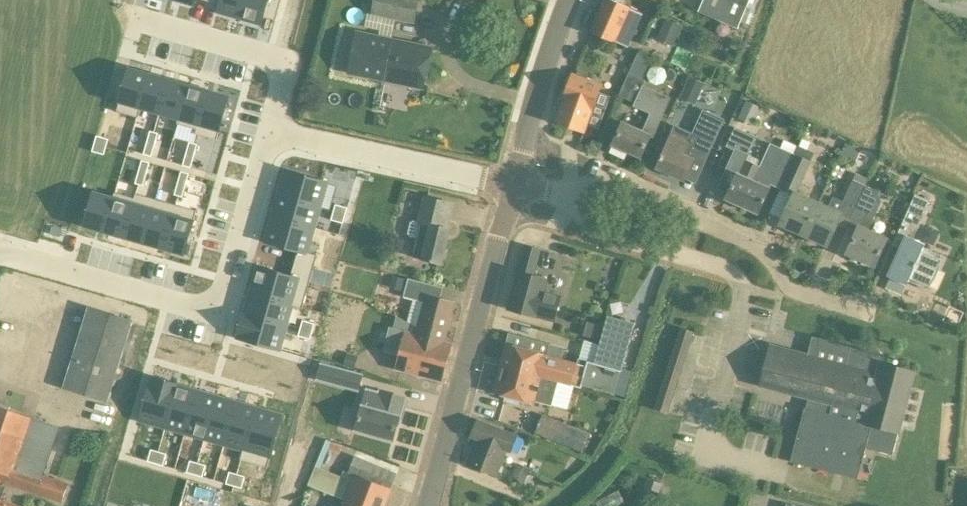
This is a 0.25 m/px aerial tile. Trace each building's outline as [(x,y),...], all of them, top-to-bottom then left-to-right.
[(208,1),(219,4),(217,12),(239,18),(244,0),(208,0),(208,1)] [(239,18),(261,24),(263,16),(276,20),(281,0),(244,0),(239,18)] [(371,11),(370,12),(368,12),(365,25),(380,29),(378,36),(357,31),(348,71),(422,87),(431,47),(391,39),(395,19),(414,23),(419,0),(360,0),(358,8),(371,11)] [(616,40),(628,46),(643,13),(630,7),(613,0),(603,0),(589,31),(615,42),(616,40)] [(749,0),(702,0),(697,11),(737,28),(749,0)] [(680,26),(666,19),(661,31),(675,37),(680,26)] [(640,156),(649,135),(653,136),(671,96),(644,84),(646,79),(642,78),(651,58),(638,52),(618,94),(634,102),(633,105),(650,112),(642,131),(622,122),(611,146),(627,153),(628,150),(640,156)] [(129,67),(119,102),(140,108),(150,73),(129,67)] [(584,131),(601,84),(586,78),(588,74),(577,70),(575,74),(572,73),(555,121),(584,131)] [(150,73),(140,108),(160,113),(169,79),(150,73)] [(679,99),(695,105),(704,83),(689,76),(679,99)] [(169,79),(160,113),(179,119),(189,84),(169,79)] [(189,84),(179,119),(199,124),(209,90),(189,84)] [(209,90),(199,124),(219,130),(223,119),(227,120),(230,108),(226,107),(229,96),(209,90)] [(751,126),(754,119),(760,107),(746,101),(740,112),(737,119),(751,126)] [(683,179),(692,160),(703,165),(723,120),(702,112),(694,132),(675,124),(671,134),(656,167),(683,179)] [(725,169),(736,173),(725,198),(757,213),(769,187),(771,183),(775,185),(786,149),(795,153),(799,145),(784,138),(781,146),(770,141),(762,159),(748,153),(756,135),(735,126),(726,146),(733,150),(725,169)] [(152,132),(152,144),(163,144),(163,132),(152,132)] [(97,135),(95,143),(106,146),(108,139),(97,135)] [(804,235),(818,202),(806,197),(810,187),(801,183),(815,152),(807,148),(810,141),(803,137),(799,145),(795,153),(786,149),(775,185),(780,188),(773,203),(786,209),(780,224),(804,235)] [(191,139),(191,150),(202,150),(202,139),(191,139)] [(95,143),(92,150),(104,154),(106,146),(95,143)] [(152,144),(152,154),(163,154),(163,144),(152,144)] [(191,150),(191,162),(202,162),(202,150),(191,150)] [(147,159),(135,159),(147,172),(147,159)] [(134,166),(134,177),(147,186),(147,175),(134,166)] [(284,169),(277,195),(321,208),(328,182),(284,169)] [(180,172),(180,185),(189,185),(189,172),(180,172)] [(855,172),(852,178),(865,184),(868,178),(855,172)] [(818,202),(804,235),(826,245),(840,214),(849,218),(850,219),(865,184),(852,178),(843,200),(833,195),(827,207),(818,202)] [(886,237),(868,229),(881,201),(878,190),(865,184),(850,219),(849,218),(848,222),(858,226),(846,253),(874,265),(886,237)] [(180,185),(180,195),(189,195),(189,185),(180,185)] [(913,238),(919,224),(932,196),(918,190),(917,194),(914,193),(910,205),(892,244),(902,249),(891,273),(892,273),(888,281),(890,285),(899,290),(903,287),(907,280),(926,288),(927,285),(929,286),(931,283),(934,278),(937,273),(939,267),(940,262),(941,258),(940,257),(941,254),(923,247),(924,243),(913,238)] [(94,191),(84,226),(105,231),(114,197),(94,191)] [(278,196),(271,215),(315,228),(320,211),(278,196)] [(114,197),(105,231),(124,237),(134,203),(114,197)] [(409,235),(417,237),(412,256),(442,263),(450,228),(446,228),(452,203),(425,197),(419,220),(413,219),(410,221),(407,232),(409,235)] [(134,203),(124,237),(144,243),(154,208),(134,203)] [(335,205),(333,212),(345,216),(347,208),(335,205)] [(154,208),(144,243),(163,248),(173,214),(154,208)] [(333,212),(331,220),(342,223),(345,216),(333,212)] [(173,214),(163,248),(184,254),(187,243),(191,244),(195,232),(191,231),(194,220),(173,214)] [(271,215),(264,240),(308,253),(315,228),(271,215)] [(517,271),(507,308),(555,321),(562,294),(544,289),(547,279),(533,275),(540,248),(525,244),(518,271),(517,271)] [(257,267),(250,292),(293,304),(301,279),(257,267)] [(404,279),(392,276),(389,287),(401,290),(404,279)] [(250,292),(244,311),(288,324),(293,306),(250,292)] [(415,333),(444,341),(455,301),(426,294),(417,325),(415,333)] [(88,305),(62,388),(108,402),(133,320),(88,305)] [(244,311),(237,337),(280,350),(288,324),(244,311)] [(599,344),(626,351),(635,322),(607,314),(599,344)] [(452,343),(444,341),(415,333),(417,325),(396,315),(393,326),(389,325),(383,350),(399,353),(395,369),(442,381),(452,343)] [(302,320),(300,328),(311,331),(314,323),(302,320)] [(602,324),(587,320),(583,336),(598,340),(602,324)] [(667,413),(693,331),(680,327),(653,409),(667,413)] [(300,328),(297,336),(309,339),(311,331),(300,328)] [(630,374),(621,371),(626,351),(599,344),(593,363),(578,358),(576,363),(561,359),(564,348),(509,333),(501,364),(559,381),(572,384),(581,387),(581,384),(624,396),(630,374)] [(840,406),(850,365),(845,364),(770,344),(760,385),(840,406)] [(850,365),(840,406),(837,415),(804,407),(790,461),(857,478),(871,424),(898,431),(914,371),(881,363),(884,354),(850,345),(845,364),(850,365)] [(346,354),(343,366),(354,369),(357,358),(346,354)] [(364,372),(320,360),(315,379),(359,391),(364,372)] [(505,394),(521,398),(533,401),(534,400),(552,405),(559,381),(501,364),(493,391),(505,394)] [(152,376),(139,420),(165,428),(178,384),(152,376)] [(178,384),(165,428),(185,433),(197,389),(178,384)] [(197,389),(185,433),(204,439),(217,395),(197,389)] [(401,416),(406,398),(379,391),(378,392),(367,389),(356,429),(392,439),(399,415),(401,416)] [(217,395),(204,439),(224,444),(236,400),(217,395)] [(236,400),(224,444),(244,450),(256,406),(236,400)] [(1,480),(61,502),(68,481),(43,473),(60,425),(0,404),(0,482),(1,480)] [(256,406),(244,450),(270,457),(282,413),(256,406)] [(589,431),(542,413),(534,432),(581,450),(589,431)] [(510,451),(517,434),(478,419),(471,436),(476,438),(466,463),(496,475),(506,449),(510,451)] [(391,489),(401,463),(370,450),(357,449),(348,471),(343,469),(340,475),(320,467),(332,438),(327,435),(307,484),(345,499),(343,505),(383,505),(391,489)] [(150,448),(147,460),(154,462),(158,451),(150,448)] [(158,451),(154,462),(162,464),(165,453),(158,451)] [(189,460),(186,471),(193,473),(197,462),(189,460)] [(197,462),(193,473),(201,476),(204,464),(197,462)] [(524,482),(529,470),(517,465),(512,477),(524,482)] [(228,471),(225,482),(233,485),(236,473),(228,471)] [(236,473),(233,485),(240,487),(244,476),(236,473)] [(646,478),(641,492),(656,497),(660,483),(646,478)] [(624,501),(618,490),(596,502),(598,505),(615,505),(624,501)]
